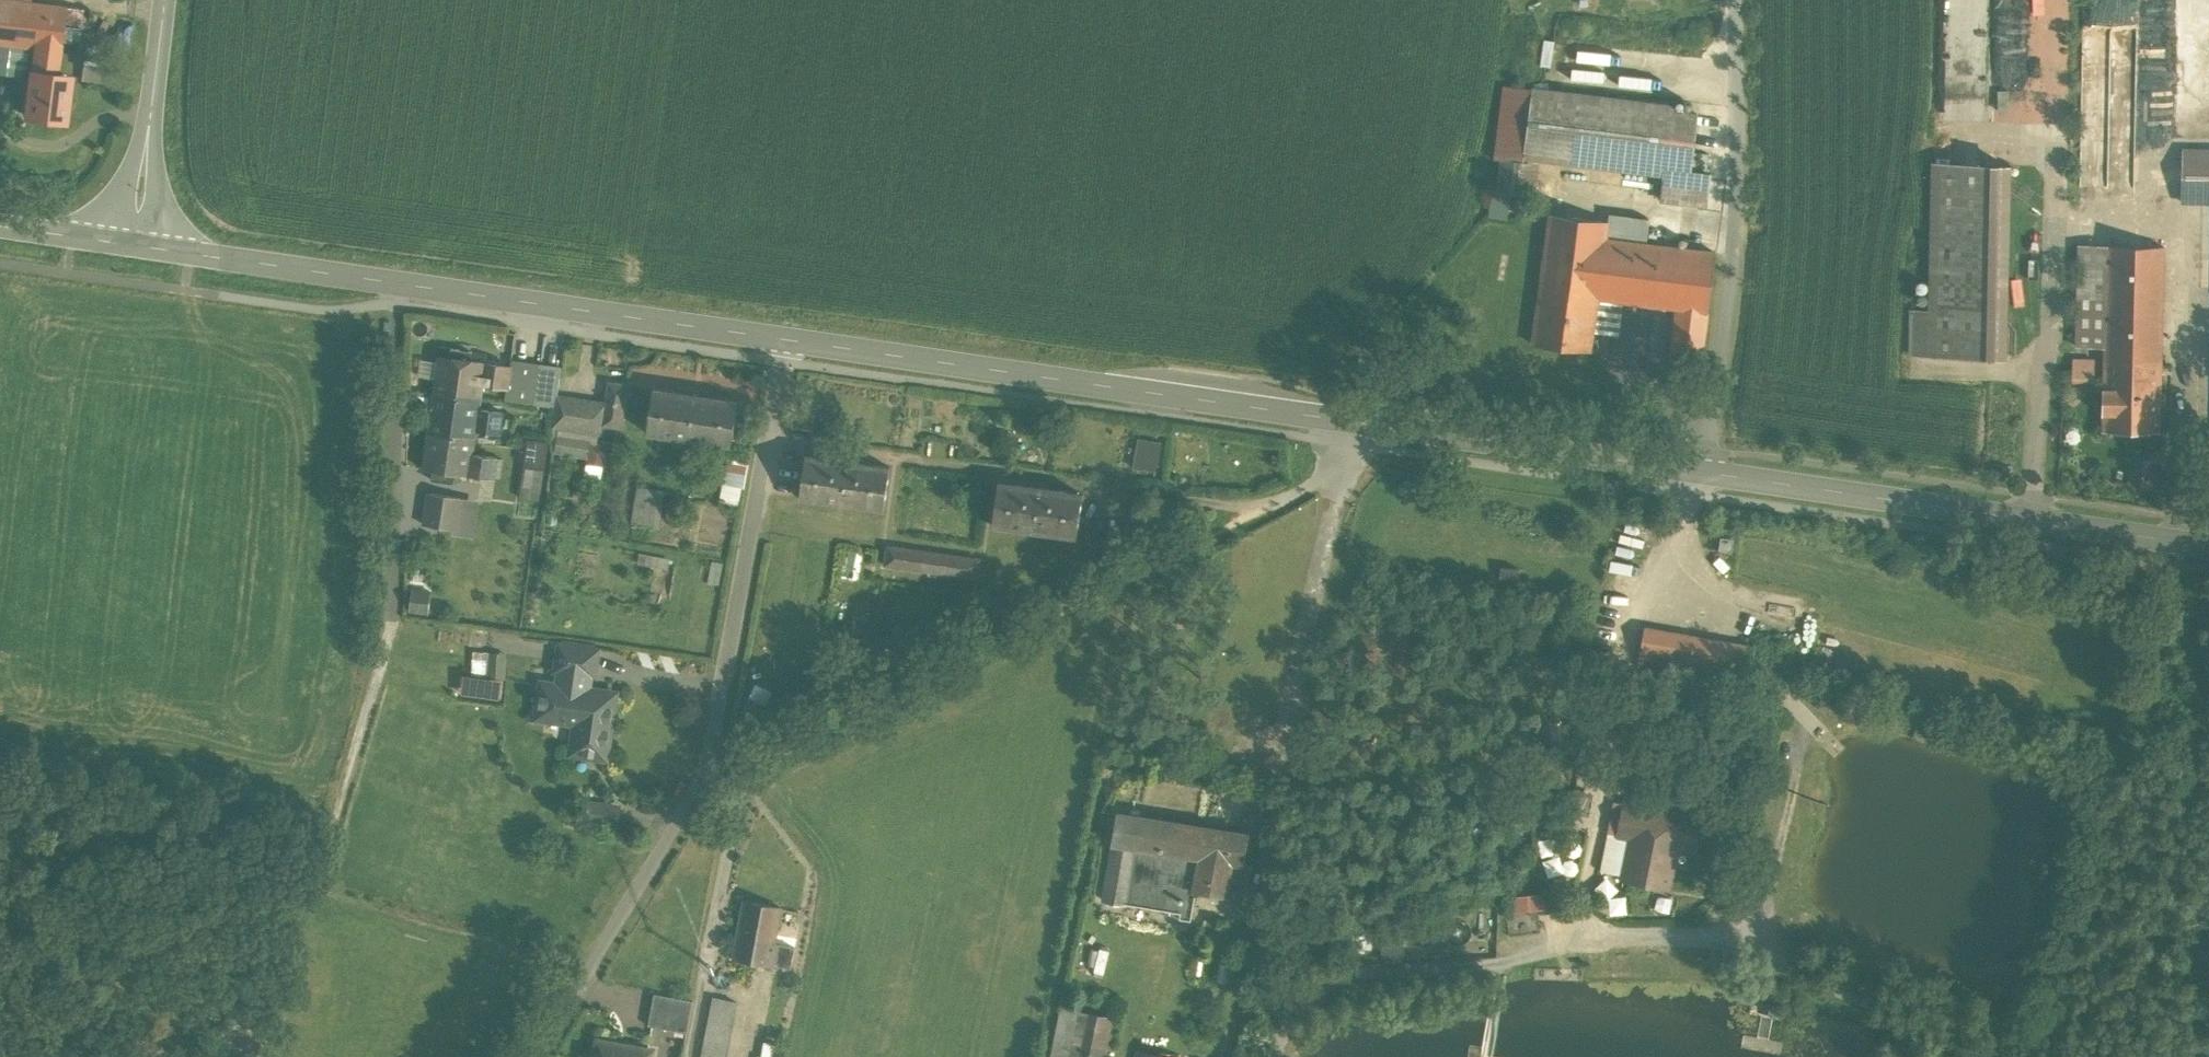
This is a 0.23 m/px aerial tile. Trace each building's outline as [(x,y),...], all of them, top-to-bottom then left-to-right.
[(19,0),(0,0),(0,42),(59,49),(60,49),(66,6),(32,1),(19,0)] [(0,42),(0,72),(32,76),(28,114),(65,119),(70,76),(55,74),(59,49),(0,42)] [(1676,105),(1534,88),(1526,152),(1666,170),(1662,198),(1707,204),(1711,172),(1691,170),(1698,112),(1676,109),(1676,105)] [(2184,149),(2183,200),(2208,201),(2208,149),(2184,149)] [(1540,163),(1503,158),(1499,191),(1535,196),(1540,163)] [(2009,164),(1936,162),(1932,309),(1913,308),(1912,353),(2004,355),(2009,164)] [(1610,221),(1551,213),(1542,283),(1601,291),(1600,298),(1678,308),(1708,311),(1716,251),(1608,237),(1610,221)] [(2108,244),(2081,243),(2078,345),(2105,345),(2108,244)] [(2165,245),(2108,244),(2105,345),(2105,359),(2163,360),(2165,245)] [(1601,291),(1542,283),(1534,343),(1592,350),(1600,298),(1601,291)] [(1708,311),(1678,308),(1671,359),(1701,363),(1708,311)] [(512,366),(472,360),(473,351),(458,348),(457,357),(442,355),(437,391),(459,394),(459,396),(481,399),(482,395),(483,383),(509,387),(512,366)] [(542,364),(513,359),(512,366),(507,398),(536,402),(542,364)] [(2163,360),(2105,359),(2104,429),(2161,431),(2163,360)] [(563,367),(542,364),(536,402),(557,405),(563,367)] [(629,384),(610,381),(607,402),(603,424),(604,424),(623,427),(629,384)] [(739,400),(655,388),(649,431),(733,444),(739,400)] [(459,394),(437,391),(431,432),(453,435),(454,433),(476,436),(477,428),(480,407),(481,399),(459,396),(459,394)] [(607,402),(559,395),(557,405),(555,426),(602,433),(604,424),(603,424),(607,402)] [(505,411),(480,407),(477,428),(502,432),(505,411)] [(453,435),(431,432),(426,467),(435,469),(433,478),(454,481),(456,472),(496,478),(499,456),(473,452),(476,436),(454,433),(453,435)] [(549,441),(529,438),(526,462),(546,465),(549,441)] [(891,466),(807,454),(801,497),(885,509),(891,466)] [(747,477),(727,474),(726,484),(745,487),(747,477)] [(1084,493),(1000,481),(994,524),(1078,536),(1084,493)] [(462,496),(431,492),(426,523),(457,528),(462,496)] [(1158,506),(1133,505),(1132,518),(1157,520),(1158,506)] [(981,558),(889,545),(886,564),(978,577),(981,558)] [(1754,646),(1645,627),(1638,664),(1748,683),(1754,646)] [(598,643),(564,638),(563,642),(561,642),(557,669),(560,670),(592,674),(596,675),(600,647),(598,647),(598,643)] [(506,652),(475,649),(473,686),(503,688),(506,652)] [(592,674),(560,670),(558,683),(543,681),(538,716),(540,716),(540,713),(564,716),(564,717),(578,719),(573,752),(608,757),(617,691),(591,688),(592,674)] [(1708,784),(1680,778),(1674,811),(1701,817),(1708,784)] [(1674,811),(1626,802),(1620,832),(1633,835),(1625,876),(1670,885),(1678,844),(1695,847),(1701,817),(1674,811)] [(600,805),(590,803),(588,818),(598,819),(600,805)] [(620,807),(600,805),(598,819),(618,822),(620,807)] [(1250,833),(1120,812),(1106,898),(1192,914),(1197,890),(1227,894),(1233,860),(1245,862),(1250,833)] [(782,906),(746,899),(736,957),(777,964),(793,967),(797,945),(776,941),(782,906)] [(694,999),(655,992),(650,1024),(688,1031),(694,999)] [(738,1000),(716,996),(711,1022),(732,1027),(738,1000)] [(1063,1007),(1052,1056),(1106,1056),(1108,1047),(1110,1047),(1116,1017),(1063,1007)] [(711,1022),(704,1056),(726,1056),(732,1027),(711,1022)] [(599,1039),(598,1044),(595,1046),(593,1055),(594,1056),(653,1056),(654,1049),(599,1039)]
